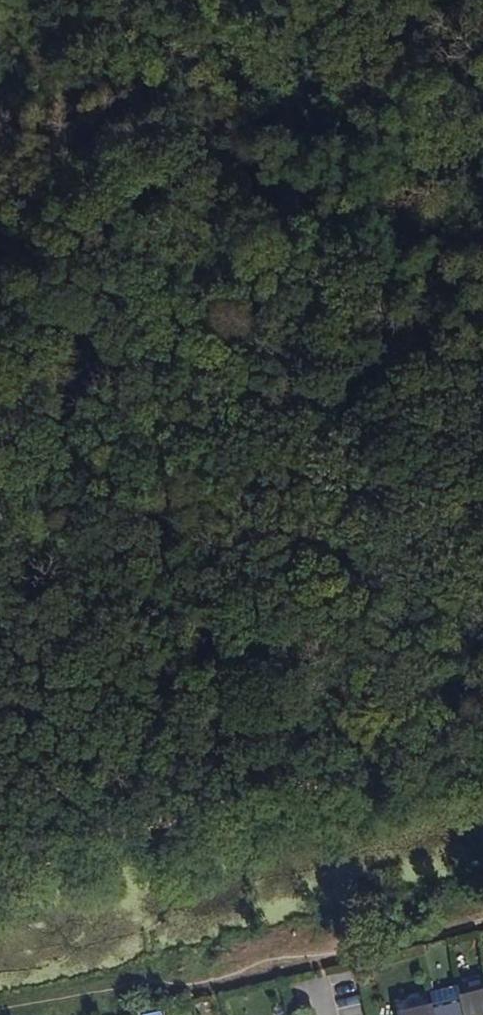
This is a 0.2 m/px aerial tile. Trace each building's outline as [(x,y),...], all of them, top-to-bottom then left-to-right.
[(465,991),(466,996),(471,1014),(482,1014),(482,987),(465,991)] [(466,996),(436,1003),(439,1014),(471,1014),(466,996)] [(436,1003),(436,1002),(406,1009),(407,1014),(439,1014),(436,1003)]
